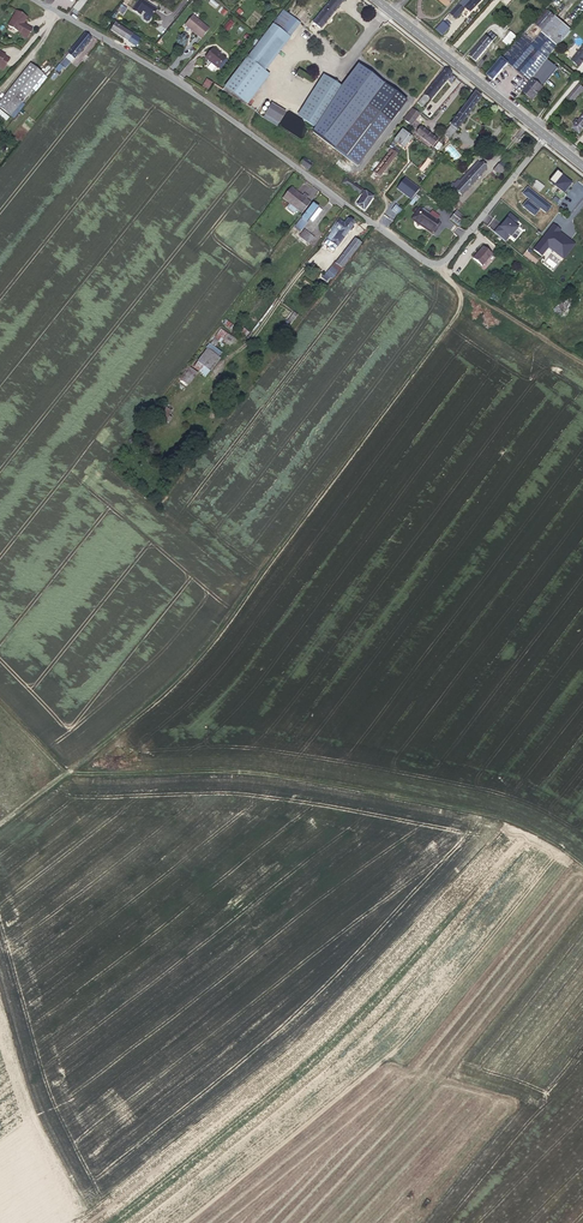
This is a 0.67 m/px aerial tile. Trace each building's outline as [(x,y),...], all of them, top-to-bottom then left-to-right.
[(142,0),(139,0),(132,10),(140,15),(143,11),(152,17),(157,9),(142,0)] [(313,23),(321,29),(344,0),(331,0),(313,23)] [(463,0),(450,14),(456,19),(463,10),(462,8),(464,6),(470,11),(481,0),(464,0),(463,0)] [(521,37),(488,75),(494,80),(508,63),(514,68),(525,55),(532,61),(521,74),(529,81),(536,74),(534,72),(539,67),(540,68),(547,59),(558,46),(541,32),(558,13),(551,8),(548,11),(527,36),(524,39),(521,37)] [(283,10),(273,24),(284,33),(279,40),(283,43),(284,44),(300,23),(283,10)] [(525,34),(527,36),(548,11),(547,10),(525,34)] [(23,23),(27,17),(16,11),(8,26),(21,34),(21,35),(27,38),(32,29),(26,25),(24,25),(23,23)] [(201,38),(209,29),(193,16),(186,24),(194,31),(193,32),(201,38)] [(442,20),(434,28),(441,35),(449,27),(442,20)] [(223,27),(228,31),(232,25),(227,21),(223,27)] [(111,30),(123,38),(128,32),(115,24),(111,30)] [(284,33),(273,24),(267,31),(279,40),(284,33)] [(279,40),(267,31),(247,58),(263,70),(283,43),(279,40)] [(497,36),(491,31),(486,37),(470,56),(476,62),(492,42),(497,36)] [(128,32),(123,38),(129,42),(134,35),(128,32)] [(71,62),(74,59),(77,56),(92,38),(85,33),(70,50),(71,51),(65,58),(71,62)] [(134,35),(129,42),(135,46),(140,39),(134,35)] [(572,60),(579,66),(582,61),(582,47),(572,60)] [(225,58),(213,48),(206,58),(218,68),(225,58)] [(3,71),(9,60),(4,57),(5,56),(0,53),(0,69),(3,71)] [(525,55),(514,68),(521,74),(532,61),(525,55)] [(263,70),(247,58),(223,90),(247,105),(270,75),(263,70)] [(554,66),(547,61),(533,79),(533,78),(523,91),(533,100),(543,87),(540,84),(554,66)] [(30,64),(0,102),(0,107),(10,115),(43,74),(30,64)] [(446,69),(445,69),(418,103),(424,108),(452,74),(446,69)] [(208,89),(211,83),(206,80),(203,86),(208,89)] [(320,121),(341,87),(330,80),(304,120),(315,127),(320,121)] [(567,99),(572,103),(582,90),(582,88),(579,85),(567,99)] [(354,95),(341,87),(320,121),(333,129),(354,95)] [(450,139),(481,97),(475,92),(444,134),(450,139)] [(329,144),(358,166),(391,123),(362,101),(329,144)] [(285,113),(271,105),(265,115),(280,123),(285,113)] [(419,115),(412,109),(404,120),(410,124),(415,118),(416,118),(419,115)] [(580,122),(577,119),(573,123),(576,126),(573,129),(580,135),(582,131),(582,117),(580,122)] [(433,146),(438,140),(421,127),(416,133),(433,146)] [(394,140),(396,141),(404,148),(412,137),(402,129),(394,140)] [(391,150),(397,154),(400,151),(394,147),(395,146),(394,145),(396,141),(394,140),(389,148),(391,150)] [(442,144),(438,141),(434,148),(437,150),(442,144)] [(379,177),(397,154),(391,150),(380,165),(374,172),(379,177)] [(304,158),(299,164),(304,167),(308,161),(304,158)] [(308,161),(304,167),(308,170),(312,164),(308,161)] [(411,162),(402,173),(409,179),(417,168),(411,162)] [(458,186),(455,189),(462,195),(486,168),(480,162),(458,186)] [(504,169),(498,164),(493,170),(499,175),(504,169)] [(564,192),(564,191),(568,187),(571,182),(557,171),(549,181),(564,192)] [(376,181),(379,177),(374,172),(370,177),(376,181)] [(410,199),(419,188),(404,176),(395,187),(410,199)] [(544,186),(537,181),(533,187),(539,192),(544,186)] [(364,191),(351,182),(348,186),(358,193),(360,191),(362,193),(364,191)] [(302,213),(310,202),(306,199),(309,196),(304,193),(302,196),(291,187),(283,197),(302,213)] [(373,197),(364,191),(362,193),(361,195),(363,196),(357,205),(364,210),(373,197)] [(309,219),(318,207),(313,203),(296,226),(301,230),(307,222),(309,219)] [(402,210),(395,205),(391,210),(398,215),(402,210)] [(322,210),(318,207),(309,219),(313,222),(322,210)] [(439,222),(419,208),(413,218),(432,232),(439,222)] [(453,215),(460,221),(463,217),(456,211),(453,215)] [(499,227),(494,232),(505,241),(509,236),(510,237),(518,228),(515,225),(518,221),(510,214),(506,218),(507,219),(502,224),(499,228),(499,227)] [(458,224),(460,221),(453,215),(450,219),(458,224)] [(352,226),(355,222),(348,218),(344,223),(340,220),(335,227),(327,239),(338,246),(350,229),(351,230),(354,227),(352,226)] [(553,225),(534,250),(541,256),(545,251),(544,250),(547,247),(557,255),(563,259),(568,253),(575,245),(561,234),(560,236),(558,234),(560,230),(553,225)] [(309,244),(314,238),(304,230),(299,236),(309,244)] [(336,263),(342,268),(361,243),(355,238),(336,263)] [(492,254),(483,247),(473,258),(482,266),(492,254)] [(472,280),(465,276),(462,280),(469,284),(472,280)] [(577,282),(559,308),(566,313),(577,299),(582,303),(582,287),(577,282)] [(288,321),(292,323),(297,314),(293,312),(288,321)] [(218,345),(221,339),(232,344),(236,337),(219,329),(212,343),(218,345)] [(207,348),(197,361),(211,371),(221,358),(207,348)]
